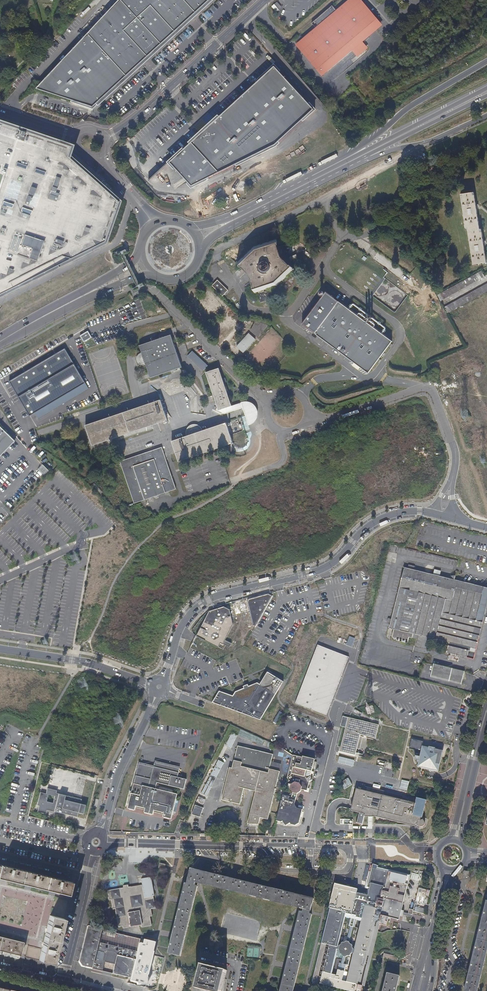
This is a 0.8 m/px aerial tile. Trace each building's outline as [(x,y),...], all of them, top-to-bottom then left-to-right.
[(209,0),(118,0),(36,88),(90,107),(209,0)] [(376,27),(356,5),(359,3),(356,0),(350,0),(334,14),(313,32),(297,45),(322,74),(353,47),(358,53),(366,47),(360,40),(376,27)] [(366,9),(358,0),(356,0),(359,3),(356,5),(376,27),(379,24),(366,9)] [(276,13),(282,8),(276,2),(271,6),(276,13)] [(313,32),(334,14),(328,7),(308,25),(313,32)] [(273,145),(312,110),(273,66),(167,162),(189,186),(273,145)] [(63,156),(67,147),(0,124),(0,292),(101,242),(114,202),(63,156)] [(482,232),(481,232),(475,195),(473,196),(472,193),(461,194),(466,228),(468,228),(474,265),(486,263),(486,261),(482,232)] [(282,256),(277,242),(278,241),(277,239),(276,239),(276,238),(275,238),(275,240),(269,241),(269,240),(268,240),(268,242),(262,244),(261,242),(260,243),(260,244),(255,246),(254,245),(253,245),(253,246),(254,247),(249,251),(248,250),(248,251),(248,252),(244,256),(243,255),(242,256),(243,257),(239,261),(238,260),(237,261),(238,263),(237,263),(239,265),(240,264),(250,276),(255,290),(254,291),(254,292),(255,292),(256,293),(257,293),(256,292),(262,290),(263,291),(264,291),(263,290),(269,288),(270,289),(271,289),(271,288),(270,288),(276,285),(277,286),(277,287),(278,286),(278,285),(282,281),(283,281),(283,282),(284,282),(284,281),(283,280),(288,276),(289,277),(289,276),(290,276),(289,275),(293,270),(294,271),(295,271),(294,270),(295,269),(293,267),(292,268),(282,256)] [(441,302),(485,278),(481,272),(438,296),(441,302)] [(228,290),(217,279),(211,285),(222,295),(228,290)] [(486,293),(486,286),(445,308),(448,314),(486,293)] [(303,312),(309,305),(305,302),(300,310),(303,312)] [(340,303),(315,335),(369,377),(377,365),(380,362),(390,349),(392,346),(393,345),(340,303)] [(296,318),(301,321),(303,322),(308,316),(301,311),(296,318)] [(318,327),(319,326),(320,324),(320,323),(320,321),(319,319),(318,318),(317,317),(316,316),(314,316),(313,315),(311,316),(310,316),(308,317),(307,318),(306,320),(306,321),(306,323),(306,325),(307,326),(308,327),(309,328),(311,329),(312,329),(314,329),(315,329),(317,328),(318,327)] [(242,353),(255,340),(247,333),(234,346),(242,353)] [(181,368),(169,335),(135,347),(138,353),(139,357),(141,363),(142,366),(147,380),(181,368)] [(38,419),(88,389),(65,349),(9,382),(29,416),(35,412),(38,419)] [(202,371),(208,366),(192,351),(187,356),(202,371)] [(127,372),(126,368),(125,362),(139,357),(138,353),(121,360),(125,389),(129,387),(127,372)] [(127,372),(142,366),(141,363),(126,368),(127,372)] [(230,407),(217,369),(205,373),(218,411),(221,410),(223,411),(224,409),(230,407)] [(136,408),(129,387),(125,389),(132,409),(136,408)] [(164,422),(157,401),(136,408),(132,409),(82,426),(89,447),(155,425),(157,424),(164,422)] [(16,440),(0,424),(0,456),(16,440)] [(166,452),(157,424),(155,425),(164,452),(166,452)] [(172,464),(231,445),(224,424),(165,443),(168,451),(169,455),(172,464)] [(172,491),(158,449),(116,463),(130,505),(165,494),(165,493),(172,491)] [(38,468),(44,475),(50,470),(43,464),(38,468)] [(486,601),(486,585),(476,582),(454,577),(439,573),(438,573),(404,565),(402,572),(398,590),(394,606),(389,627),(405,631),(424,635),(449,642),(447,650),(453,652),(473,657),(477,642),(481,624),(486,606),(486,601)] [(456,572),(441,569),(439,573),(454,577),(456,572)] [(268,594),(249,599),(247,602),(253,625),(255,626),(272,596),(268,594)] [(209,611),(196,635),(218,647),(220,643),(229,647),(231,643),(225,640),(233,625),(229,610),(223,606),(209,611)] [(355,638),(349,636),(346,645),(352,648),(355,638)] [(349,657),(318,645),(295,703),(327,715),(349,657)] [(462,683),(465,670),(434,662),(431,675),(462,683)] [(267,672),(260,684),(257,683),(248,686),(247,685),(243,686),(244,688),(235,692),(233,696),(219,691),(212,702),(260,720),(283,681),(267,672)] [(279,710),(273,721),(277,723),(282,712),(279,710)] [(339,752),(356,755),(357,750),(360,751),(363,737),(360,736),(361,735),(376,738),(379,725),(343,716),(340,726),(345,727),(339,752)] [(231,749),(238,735),(232,732),(225,746),(231,749)] [(439,771),(442,757),(438,756),(439,751),(435,750),(436,747),(429,746),(429,747),(422,745),(420,756),(416,755),(418,765),(419,765),(418,766),(439,771)] [(280,771),(270,769),(273,754),(238,746),(232,768),(230,767),(222,800),(240,804),(244,789),(246,781),(258,784),(256,791),(249,820),(259,822),(260,818),(268,820),(280,771)] [(337,762),(352,766),(354,760),(339,756),(337,762)] [(207,797),(224,763),(218,760),(201,793),(207,797)] [(176,777),(179,767),(154,761),(152,766),(138,762),(132,785),(158,791),(158,788),(174,792),(175,787),(183,789),(186,779),(176,777)] [(297,794),(301,791),(302,790),(304,790),(304,791),(309,792),(310,788),(308,788),(310,782),(312,780),(311,777),(312,774),(313,774),(314,770),(310,769),(309,770),(295,767),(295,765),(291,764),(290,768),(293,769),(291,775),(288,777),(288,778),(289,781),(286,783),(276,821),(281,822),(283,821),(286,826),(290,823),(291,825),(295,826),(299,823),(303,809),(297,808),(295,805),(297,794)] [(54,787),(58,776),(50,774),(47,785),(54,787)] [(74,794),(81,796),(86,779),(78,777),(74,794)] [(345,788),(351,784),(348,777),(342,781),(345,788)] [(256,791),(258,784),(246,781),(244,789),(256,791)] [(178,800),(175,799),(176,795),(173,795),(174,792),(158,788),(158,791),(132,785),(130,795),(127,806),(126,809),(130,810),(131,806),(144,809),(143,813),(152,816),(153,811),(164,814),(163,818),(170,819),(172,812),(175,813),(178,800)] [(352,810),(357,789),(356,788),(351,811),(359,813),(360,811),(352,810)] [(424,805),(383,796),(383,795),(384,791),(371,788),(370,792),(363,790),(357,789),(352,810),(360,811),(359,813),(357,823),(362,824),(365,816),(368,816),(368,820),(373,820),(373,816),(376,815),(421,826),(423,826),(424,825),(425,824),(425,822),(425,821),(424,820),(423,820),(421,819),(421,817),(424,805)] [(80,805),(81,800),(55,794),(56,792),(46,789),(45,794),(40,793),(36,806),(39,807),(37,813),(45,815),(46,811),(47,810),(54,812),(76,818),(78,813),(82,815),(85,806),(80,805)] [(422,818),(426,800),(417,798),(416,802),(383,795),(383,796),(424,805),(421,817),(422,818)] [(203,805),(205,799),(198,796),(196,802),(203,805)] [(200,817),(203,808),(194,805),(191,814),(200,817)] [(68,895),(71,882),(1,865),(0,866),(0,878),(68,895)] [(369,888),(367,897),(356,894),(357,890),(334,884),(328,907),(329,907),(311,982),(350,990),(356,990),(357,984),(363,986),(378,924),(385,926),(387,917),(398,920),(399,916),(400,911),(402,904),(400,903),(403,889),(406,876),(393,873),(376,869),(376,866),(371,865),(369,875),(366,887),(369,888)] [(402,904),(409,875),(376,866),(376,869),(393,873),(406,876),(403,889),(400,903),(402,904)] [(313,899),(192,870),(189,881),(190,881),(189,885),(186,885),(169,953),(180,955),(197,887),(194,886),(195,883),(303,909),(302,913),(299,912),(293,939),(280,990),(294,990),(306,941),(312,914),(310,914),(308,913),(309,910),(310,910),(313,899)] [(155,909),(153,898),(153,896),(154,896),(151,877),(141,878),(142,884),(137,885),(129,886),(128,884),(123,885),(124,887),(108,890),(110,902),(113,901),(114,910),(116,909),(120,927),(124,926),(124,928),(131,927),(142,925),(142,927),(151,926),(150,917),(152,916),(151,910),(155,909)] [(424,895),(425,889),(418,887),(417,891),(414,901),(426,903),(428,898),(427,897),(427,896),(424,895)] [(486,953),(486,902),(485,912),(483,919),(481,929),(479,936),(476,946),(475,953),(472,963),(470,971),(468,981),(466,988),(465,990),(478,990),(486,953)] [(414,912),(412,919),(420,921),(422,913),(414,912)] [(52,962),(63,918),(50,915),(39,959),(52,962)] [(96,950),(98,942),(99,937),(100,937),(100,935),(99,934),(100,933),(114,937),(115,933),(92,927),(87,926),(87,927),(85,934),(78,962),(81,966),(91,969),(93,961),(96,950)] [(24,943),(0,937),(0,950),(20,955),(24,943)] [(127,949),(118,947),(116,947),(108,945),(107,948),(105,948),(106,944),(98,942),(96,950),(93,961),(91,969),(102,971),(105,961),(115,964),(112,973),(114,974),(117,975),(131,978),(137,952),(129,950),(128,953),(126,953),(127,949)] [(396,963),(397,958),(383,955),(382,959),(383,959),(396,963)] [(227,970),(202,964),(196,988),(208,990),(222,990),(223,984),(227,970)] [(400,976),(386,973),(382,990),(396,990),(400,976)]
